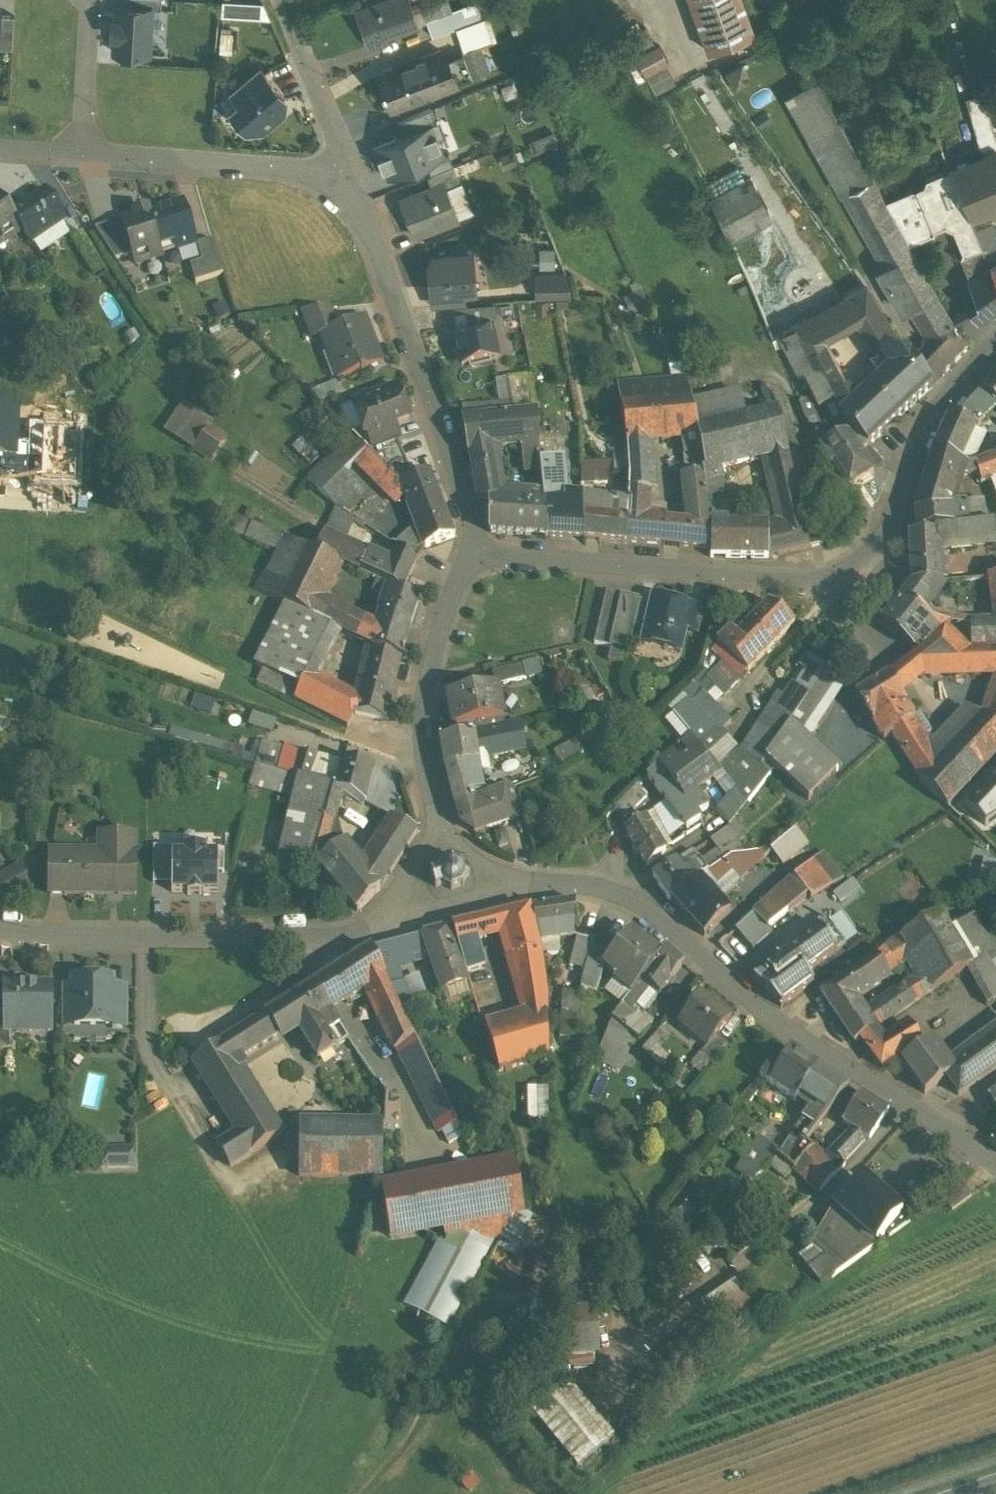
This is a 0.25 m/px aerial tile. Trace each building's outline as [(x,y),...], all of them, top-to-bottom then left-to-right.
[(125,7),(151,8),(151,9),(161,10),(162,0),(126,0),(125,7)] [(221,15),(262,16),(263,0),(246,0),(221,0),(221,15)] [(356,10),(368,44),(387,37),(386,33),(418,22),(410,0),(385,0),(356,10)] [(708,51),(755,33),(742,0),(689,0),(708,51)] [(125,7),(117,6),(116,21),(112,21),(111,37),(115,37),(114,52),(148,54),(151,9),(151,8),(125,7)] [(451,11),(426,20),(432,36),(457,27),(451,11)] [(0,14),(0,47),(12,48),(14,15),(0,14)] [(634,52),(653,92),(676,81),(656,41),(634,52)] [(479,46),(461,52),(470,77),(487,71),(479,46)] [(441,50),(416,59),(417,61),(379,75),(384,88),(382,88),(384,92),(385,91),(391,106),(453,83),(441,50)] [(261,69),(232,93),(232,94),(231,110),(230,110),(245,128),(262,129),(263,130),(284,112),(285,98),(261,69)] [(728,75),(733,86),(747,80),(742,69),(728,75)] [(815,77),(782,96),(839,198),(843,193),(872,177),(815,77)] [(967,99),(983,154),(995,149),(995,143),(982,94),(967,99)] [(398,122),(403,135),(429,125),(429,126),(432,125),(437,123),(431,108),(398,122)] [(375,146),(388,179),(427,163),(442,157),(441,156),(444,155),(432,125),(429,126),(429,125),(403,135),(375,146)] [(552,130),(528,139),(533,151),(557,142),(552,130)] [(950,169),(970,218),(995,207),(995,149),(983,154),(950,169)] [(442,157),(427,163),(431,175),(453,166),(454,166),(449,153),(444,155),(441,156),(442,157)] [(431,175),(427,176),(432,187),(445,182),(447,187),(460,182),(453,166),(431,175)] [(950,169),(926,179),(924,185),(886,201),(909,244),(933,234),(935,230),(944,226),(953,230),(963,252),(961,256),(982,248),(970,218),(950,169)] [(751,176),(708,199),(731,242),(756,228),(775,219),(751,176)] [(886,201),(872,177),(843,193),(885,264),(890,261),(898,276),(920,263),(909,244),(886,201)] [(432,187),(399,200),(413,235),(459,217),(447,187),(445,182),(432,187)] [(472,212),(460,182),(447,187),(459,217),(472,212)] [(46,190),(12,214),(23,230),(32,244),(66,220),(46,190)] [(23,230),(12,214),(0,197),(0,245),(23,230)] [(149,214),(148,214),(162,257),(197,245),(198,245),(197,244),(184,203),(149,214)] [(162,257),(148,214),(149,214),(147,210),(134,214),(136,218),(124,222),(123,222),(133,254),(137,264),(162,257)] [(815,211),(791,228),(839,298),(865,283),(815,211)] [(124,219),(95,228),(116,260),(133,254),(123,222),(124,222),(124,219)] [(756,228),(731,242),(754,292),(773,282),(780,278),(756,228)] [(212,239),(197,244),(198,245),(197,245),(202,261),(190,264),(196,282),(223,273),(212,239)] [(982,248),(961,256),(980,303),(971,309),(978,319),(995,308),(995,281),(982,248)] [(541,249),(541,269),(555,269),(555,249),(541,249)] [(472,253),(435,256),(431,260),(433,274),(430,274),(431,294),(432,294),(463,292),(469,291),(468,276),(474,270),(472,253)] [(885,264),(878,268),(903,314),(914,308),(897,276),(898,276),(890,261),(885,264)] [(898,276),(897,276),(914,308),(930,332),(951,319),(935,294),(937,292),(920,263),(898,276)] [(566,274),(536,274),(537,286),(570,286),(566,274)] [(754,292),(772,337),(794,324),(784,301),(781,302),(773,282),(754,292)] [(839,298),(828,303),(842,328),(859,319),(879,308),(865,283),(839,298)] [(570,297),(570,286),(537,286),(537,298),(570,297)] [(463,292),(432,294),(433,306),(464,303),(463,292)] [(449,306),(451,323),(488,315),(497,313),(495,301),(449,306)] [(828,303),(794,324),(806,347),(824,337),(842,328),(828,303)] [(330,308),(304,311),(312,332),(336,323),(330,308)] [(879,308),(859,319),(875,341),(893,331),(879,308)] [(488,315),(451,323),(462,369),(498,360),(488,315)] [(338,327),(319,334),(320,336),(337,381),(381,364),(370,335),(372,334),(366,317),(338,327)] [(951,319),(930,332),(935,341),(924,349),(928,355),(941,377),(969,348),(968,347),(951,319)] [(336,323),(312,332),(314,338),(320,336),(319,334),(338,327),(336,323)] [(794,324),(779,333),(783,341),(818,410),(832,403),(841,420),(842,419),(843,418),(806,347),(794,324)] [(909,356),(893,331),(875,341),(894,369),(909,356)] [(779,333),(772,337),(775,344),(783,341),(779,333)] [(824,337),(806,347),(843,418),(858,403),(824,337)] [(928,355),(916,366),(932,387),(941,377),(928,355)] [(909,356),(894,369),(870,392),(895,420),(932,387),(916,366),(909,356)] [(531,376),(507,378),(511,402),(535,400),(531,376)] [(684,378),(619,385),(622,405),(689,400),(684,378)] [(983,392),(995,404),(995,378),(983,392)] [(396,387),(373,396),(368,394),(364,396),(361,400),(352,404),(362,429),(362,430),(367,428),(370,436),(392,427),(409,421),(396,387)] [(843,418),(842,419),(852,432),(866,447),(867,446),(895,420),(870,392),(843,418)] [(983,392),(973,402),(989,417),(995,409),(995,404),(983,392)] [(690,404),(695,428),(748,416),(742,393),(690,404)] [(535,400),(511,402),(513,414),(537,412),(535,400)] [(689,400),(622,405),(628,442),(648,442),(684,438),(697,437),(695,428),(690,404),(689,400)] [(215,423),(182,401),(161,430),(210,464),(228,439),(212,428),(215,423)] [(826,439),(809,402),(800,405),(807,423),(809,422),(820,449),(827,445),(824,440),(826,439)] [(973,402),(958,418),(976,427),(976,428),(978,430),(989,417),(973,402)] [(19,409),(0,408),(0,455),(2,455),(17,456),(17,442),(19,409)] [(748,416),(695,428),(697,437),(701,451),(701,455),(706,471),(721,468),(766,457),(787,452),(777,409),(748,416)] [(513,414),(465,418),(471,456),(491,450),(522,447),(539,446),(537,432),(537,412),(513,414)] [(949,414),(943,429),(933,450),(960,462),(961,461),(976,428),(976,427),(958,418),(949,414)] [(29,442),(29,458),(42,458),(43,429),(43,423),(30,423),(29,442)] [(392,427),(370,436),(367,428),(362,430),(362,429),(351,433),(352,435),(353,435),(370,453),(385,447),(398,442),(392,427)] [(79,430),(43,429),(42,458),(41,481),(77,482),(79,430)] [(551,431),(537,432),(539,446),(539,452),(553,451),(551,431)] [(827,445),(820,449),(831,468),(833,466),(849,488),(874,473),(860,452),(866,447),(852,432),(827,445)] [(370,453),(353,435),(352,435),(340,447),(355,461),(397,503),(406,496),(402,485),(370,453)] [(697,437),(684,438),(686,455),(701,451),(697,437)] [(1,477),(28,478),(29,458),(29,442),(17,442),(17,456),(2,455),(1,477)] [(621,452),(615,452),(615,474),(630,473),(628,442),(621,442),(621,452)] [(648,442),(628,442),(630,473),(631,477),(630,491),(647,492),(652,492),(648,442)] [(539,446),(522,447),(524,463),(540,462),(539,452),(539,446)] [(884,464),(867,446),(866,447),(860,452),(874,473),(884,464)] [(355,461),(340,447),(306,481),(337,507),(345,512),(360,499),(364,502),(370,497),(345,472),(355,461)] [(405,466),(385,447),(370,453),(402,485),(407,483),(401,469),(405,466)] [(491,450),(471,456),(479,501),(491,499),(498,499),(491,450)] [(960,462),(933,450),(925,478),(956,487),(960,474),(962,465),(963,462),(961,461),(960,462)] [(787,452),(766,457),(771,475),(791,470),(787,452)] [(975,462),(979,475),(982,481),(995,476),(995,460),(994,455),(975,462)] [(562,461),(540,463),(544,502),(548,536),(583,538),(582,497),(566,498),(562,461)] [(608,462),(581,462),(581,484),(608,483),(608,462)] [(975,462),(971,464),(962,465),(960,474),(974,475),(974,476),(979,475),(975,462)] [(706,471),(704,472),(704,473),(707,495),(724,491),(722,477),(721,468),(706,471)] [(791,470),(771,475),(781,522),(768,525),(768,557),(809,547),(803,520),(791,470)] [(647,492),(630,491),(629,500),(626,541),(709,549),(707,521),(708,521),(706,495),(707,495),(704,473),(684,474),(691,524),(666,527),(666,521),(645,519),(646,503),(647,492)] [(407,483),(402,485),(406,496),(409,504),(437,493),(429,474),(407,483)] [(956,487),(925,478),(919,497),(943,504),(943,507),(951,506),(956,487)] [(437,493),(409,504),(418,527),(425,546),(454,536),(437,493)] [(629,500),(582,497),(583,538),(626,543),(626,541),(629,500)] [(943,504),(919,497),(915,511),(918,529),(954,524),(952,506),(951,506),(943,507),(943,504)] [(498,499),(491,499),(490,531),(491,532),(548,536),(544,502),(498,499)] [(965,504),(952,506),(954,524),(955,527),(968,526),(965,504)] [(345,512),(337,507),(330,521),(342,528),(349,515),(345,512)] [(254,524),(233,515),(226,529),(247,538),(254,524)] [(818,516),(803,520),(809,547),(824,544),(818,516)] [(938,529),(938,531),(940,531),(940,550),(995,542),(995,536),(994,522),(968,526),(955,527),(938,529)] [(285,538),(254,524),(247,538),(278,551),(285,538)] [(768,525),(711,524),(711,556),(768,557),(768,525)] [(418,527),(402,550),(415,562),(425,546),(418,527)] [(938,531),(909,535),(910,570),(940,567),(940,550),(940,531),(938,531)] [(395,563),(368,550),(367,553),(324,534),(316,552),(337,562),(359,572),(360,573),(392,587),(393,587),(392,588),(403,592),(411,571),(395,563)] [(307,549),(285,538),(278,551),(255,591),(281,603),(307,549)] [(415,562),(402,550),(399,548),(395,563),(411,571),(415,562)] [(316,552),(307,549),(281,603),(287,606),(310,618),(319,599),(337,562),(316,552)] [(940,567),(910,570),(911,585),(940,582),(940,567)] [(357,576),(346,570),(342,577),(354,582),(357,576)] [(360,573),(359,572),(357,576),(354,582),(366,587),(367,585),(380,591),(382,593),(389,595),(392,588),(392,587),(360,573)] [(940,582),(911,585),(927,599),(940,582)] [(911,585),(880,623),(912,648),(917,642),(933,621),(919,610),(927,599),(911,585)] [(389,595),(376,629),(406,639),(419,598),(403,592),(392,588),(389,595)] [(640,599),(607,591),(595,643),(611,646),(628,650),(634,625),(640,599)] [(688,605),(653,597),(652,602),(646,628),(643,641),(680,650),(685,628),(684,628),(690,604),(688,604),(688,605)] [(366,622),(319,599),(310,618),(332,628),(357,640),(365,624),(366,622)] [(652,602),(640,599),(634,625),(646,628),(652,602)] [(768,601),(746,625),(770,648),(794,622),(768,601)] [(703,607),(690,604),(684,628),(685,628),(697,631),(703,607)] [(310,618),(287,606),(257,666),(264,669),(263,671),(301,688),(310,671),(332,628),(310,618)] [(951,624),(933,621),(917,642),(923,648),(946,628),(949,626),(951,624)] [(376,629),(365,624),(357,640),(370,647),(400,656),(406,639),(376,629)] [(970,626),(951,624),(949,626),(971,648),(970,626)] [(736,635),(730,629),(718,642),(748,671),(770,648),(746,625),(736,635)] [(970,626),(971,648),(995,646),(995,625),(970,626)] [(970,651),(946,628),(923,648),(917,653),(889,677),(899,694),(920,675),(995,672),(995,650),(970,651)] [(628,650),(611,646),(608,660),(625,663),(628,650)] [(400,660),(369,651),(358,699),(358,700),(388,707),(400,660)] [(828,667),(809,654),(800,666),(806,670),(807,668),(821,678),(828,668),(828,667)] [(522,663),(525,677),(543,673),(540,659),(522,663)] [(492,670),(496,684),(525,677),(522,663),(492,670)] [(711,677),(719,684),(716,687),(716,688),(707,696),(716,705),(739,680),(723,664),(711,676),(711,677)] [(847,680),(828,668),(821,678),(809,695),(791,722),(807,738),(847,680)] [(806,670),(795,686),(809,695),(821,678),(807,668),(806,670)] [(711,676),(705,670),(684,693),(689,697),(674,713),(690,733),(707,715),(698,706),(707,696),(716,688),(716,687),(719,684),(711,677),(711,676)] [(301,688),(263,671),(256,683),(294,701),(301,688)] [(301,688),(294,701),(317,713),(334,685),(310,671),(301,688)] [(888,676),(856,696),(884,739),(892,734),(890,731),(912,717),(913,716),(914,715),(906,703),(905,703),(899,694),(889,677),(888,676)] [(982,714),(995,723),(995,677),(982,714)] [(334,685),(317,713),(348,728),(355,712),(358,700),(358,699),(334,685)] [(740,750),(739,750),(718,769),(735,789),(747,804),(769,775),(761,766),(765,759),(791,722),(809,695),(795,686),(785,700),(780,707),(773,702),(750,735),(754,740),(749,746),(747,743),(740,750)] [(498,689),(475,694),(474,689),(447,694),(449,700),(446,701),(451,727),(485,720),(503,717),(498,689)] [(785,700),(778,694),(773,702),(780,707),(785,700)] [(707,696),(698,706),(707,715),(721,730),(731,722),(716,705),(707,696)] [(388,707),(358,700),(355,712),(385,720),(388,707)] [(247,724),(271,732),(275,718),(251,710),(247,724)] [(987,765),(995,756),(995,723),(982,714),(939,759),(922,778),(920,780),(948,806),(987,765)] [(721,730),(707,715),(690,733),(718,769),(739,750),(740,750),(721,730)] [(912,717),(890,731),(892,734),(911,763),(932,749),(912,717)] [(485,720),(451,727),(452,735),(471,732),(486,729),(485,720)] [(807,738),(791,722),(765,759),(808,801),(838,769),(807,738)] [(518,723),(501,726),(506,752),(523,748),(518,723)] [(486,729),(471,732),(474,749),(486,747),(488,755),(506,752),(501,726),(486,729)] [(452,735),(440,738),(445,766),(476,760),(474,749),(471,732),(452,735)] [(284,748),(265,742),(259,763),(278,769),(284,748)] [(535,763),(542,777),(564,765),(579,756),(571,742),(535,763)] [(284,748),(278,769),(293,773),(299,752),(284,748)] [(932,749),(911,763),(922,778),(939,759),(932,749)] [(299,752),(293,773),(304,776),(310,778),(312,773),(317,755),(299,750),(299,752)] [(987,765),(993,770),(995,767),(995,756),(987,765)] [(697,757),(679,768),(673,759),(661,768),(684,799),(696,790),(696,791),(713,779),(697,757)] [(373,768),(343,760),(339,774),(331,772),(332,769),(317,766),(315,774),(312,773),(310,778),(325,782),(336,788),(348,794),(364,802),(373,768)] [(476,760),(445,766),(456,806),(485,797),(481,776),(476,760)] [(278,769),(259,763),(252,785),(272,790),(278,769)] [(993,770),(983,780),(986,783),(964,805),(985,825),(995,817),(995,767),(993,770)] [(696,790),(684,799),(661,768),(660,768),(649,777),(688,828),(700,821),(696,815),(707,809),(696,791),(696,790)] [(293,773),(278,769),(272,790),(293,796),(298,797),(304,776),(293,773)] [(310,778),(304,776),(298,797),(293,796),(280,856),(307,850),(316,817),(325,782),(310,778)] [(325,782),(316,817),(334,826),(341,798),(343,791),(336,788),(325,782)] [(637,786),(615,808),(626,818),(647,796),(637,786)] [(512,788),(496,793),(502,812),(501,812),(505,822),(521,817),(512,788)] [(735,789),(716,813),(729,826),(747,804),(735,789)] [(456,806),(455,806),(461,825),(470,822),(501,812),(502,812),(496,793),(485,797),(456,806)] [(501,812),(470,822),(474,832),(505,822),(501,812)] [(334,826),(316,817),(307,850),(307,852),(329,846),(334,826)] [(666,852),(646,817),(623,830),(646,867),(666,852)] [(395,818),(374,852),(391,872),(418,830),(395,818)] [(836,883),(794,829),(771,850),(793,879),(808,896),(811,899),(812,898),(836,883)] [(711,855),(718,865),(725,861),(731,856),(740,850),(727,830),(710,842),(716,852),(711,855)] [(100,860),(64,860),(64,894),(135,894),(135,836),(100,836),(100,860)] [(333,851),(318,864),(357,912),(380,889),(364,868),(344,842),(333,851)] [(329,846),(307,852),(317,864),(318,864),(333,851),(329,846)] [(172,890),(218,891),(219,871),(223,871),(223,854),(205,854),(205,848),(185,848),(185,854),(172,854),(172,881),(172,890)] [(154,881),(172,881),(172,854),(172,849),(155,849),(154,881)] [(307,850),(280,856),(281,871),(317,864),(307,852),(307,850)] [(391,872),(374,852),(364,868),(380,889),(391,872)] [(757,852),(747,854),(748,864),(751,867),(761,858),(757,852)] [(747,854),(731,856),(725,861),(735,874),(748,864),(747,854)] [(711,855),(701,862),(708,873),(718,865),(711,855)] [(0,871),(0,905),(25,887),(29,872),(21,859),(0,871)] [(452,860),(444,863),(444,862),(443,863),(443,862),(441,863),(442,864),(441,864),(442,865),(438,872),(433,874),(433,873),(431,874),(436,888),(437,887),(437,886),(442,885),(450,889),(450,890),(451,890),(452,890),(452,889),(453,889),(461,886),(462,887),(462,886),(462,887),(464,886),(463,885),(464,885),(463,884),(467,877),(468,877),(467,877),(470,876),(465,862),(463,863),(462,863),(455,860),(455,859),(454,859),(453,859),(452,859),(452,860)] [(64,860),(50,860),(50,894),(64,894),(64,860)] [(699,860),(682,872),(690,885),(700,878),(707,873),(708,873),(701,862),(699,860)] [(708,873),(707,873),(718,887),(735,874),(725,861),(718,865),(708,873)] [(675,862),(653,877),(669,901),(671,899),(690,885),(682,872),(675,862)] [(718,887),(707,873),(700,878),(712,891),(718,887)] [(712,891),(700,878),(690,885),(671,899),(705,936),(731,912),(712,891)] [(853,878),(832,889),(838,901),(859,890),(853,878)] [(793,879),(754,914),(768,928),(788,912),(808,896),(793,879)] [(575,901),(533,907),(536,926),(537,926),(540,942),(573,936),(575,901)] [(540,951),(530,908),(499,916),(503,932),(511,958),(540,951)] [(940,912),(900,936),(912,956),(952,932),(940,912)] [(773,933),(768,928),(754,914),(736,931),(754,950),(773,933)] [(503,932),(499,916),(483,920),(488,936),(503,932)] [(488,936),(483,920),(453,927),(466,972),(486,966),(478,939),(488,936)] [(754,980),(782,1007),(814,983),(807,974),(846,946),(827,921),(776,959),(779,963),(768,970),(754,980)] [(467,980),(449,928),(424,935),(430,951),(443,988),(467,980)] [(980,933),(986,955),(995,952),(995,929),(980,933)] [(614,952),(604,966),(605,967),(635,989),(642,980),(661,955),(631,932),(614,952)] [(952,932),(912,956),(922,973),(933,990),(967,969),(972,966),(971,965),(952,932)] [(430,951),(424,935),(393,943),(397,960),(430,951)] [(912,956),(900,936),(882,951),(891,963),(884,967),(887,972),(912,956)] [(592,941),(577,937),(570,965),(585,968),(591,947),(592,941)] [(397,960),(393,943),(373,948),(384,972),(399,967),(397,960)] [(614,952),(591,947),(585,968),(583,980),(582,986),(598,990),(605,967),(604,966),(614,952)] [(371,948),(314,985),(331,1012),(366,990),(381,1020),(400,1011),(384,979),(386,978),(371,948)] [(661,955),(642,980),(658,993),(660,994),(673,977),(683,963),(666,949),(661,955)] [(547,999),(540,951),(511,958),(529,1018),(546,1014),(547,999)] [(891,963),(882,951),(877,955),(884,967),(891,963)] [(986,955),(971,965),(972,966),(967,969),(987,1006),(995,1000),(995,952),(986,955)] [(877,955),(820,992),(832,1009),(852,996),(871,984),(887,972),(884,967),(877,955)] [(922,973),(863,1013),(864,1013),(874,1029),(933,990),(922,973)] [(403,980),(390,985),(400,1004),(411,1000),(403,980)] [(635,989),(623,1005),(648,1024),(652,1019),(643,1012),(658,993),(642,980),(635,989)] [(50,985),(28,985),(28,981),(6,981),(6,997),(3,997),(3,1013),(3,1027),(10,1027),(31,1027),(31,1022),(45,1022),(45,1006),(50,1006),(50,985)] [(112,981),(74,981),(74,988),(75,988),(75,1014),(74,1014),(74,1024),(112,1024),(112,1013),(111,1013),(111,988),(112,988),(112,981)] [(314,985),(265,1016),(277,1034),(294,1023),(317,1059),(336,1047),(329,1033),(340,1026),(331,1012),(314,985)] [(74,988),(62,989),(62,1014),(74,1014),(75,1014),(75,988),(74,988)] [(112,988),(111,988),(111,1013),(112,1013),(124,1013),(124,988),(112,988)] [(559,1031),(572,1033),(577,992),(564,991),(559,1031)] [(716,1009),(700,996),(679,1022),(707,1045),(708,1046),(719,1034),(733,1017),(719,1006),(716,1009)] [(863,1013),(852,996),(832,1009),(855,1043),(860,1039),(873,1030),(874,1029),(864,1013),(863,1013)] [(648,1024),(623,1005),(612,1020),(625,1030),(633,1036),(639,1041),(650,1026),(648,1024)] [(400,1011),(381,1020),(396,1050),(413,1040),(412,1038),(400,1011)] [(3,1013),(0,1013),(0,1044),(10,1044),(10,1027),(3,1027),(3,1013)] [(529,1018),(487,1030),(499,1072),(501,1072),(518,1067),(549,1058),(546,1014),(529,1018)] [(280,1135),(238,1068),(246,1063),(243,1059),(278,1036),(277,1034),(265,1016),(192,1062),(237,1133),(216,1146),(229,1166),(281,1136),(280,1135)] [(625,1030),(612,1020),(604,1039),(619,1045),(625,1030)] [(340,1026),(329,1033),(336,1047),(348,1039),(340,1026)] [(883,1043),(869,1051),(881,1067),(898,1056),(921,1042),(911,1026),(883,1043)] [(660,1027),(642,1047),(651,1055),(669,1035),(660,1027)] [(633,1036),(625,1030),(619,1045),(625,1047),(616,1069),(621,1071),(633,1036)] [(873,1030),(860,1039),(869,1051),(883,1043),(873,1030)] [(719,1034),(708,1046),(707,1045),(702,1052),(711,1061),(727,1042),(719,1034)] [(971,1053),(969,1060),(953,1073),(946,1078),(959,1095),(995,1068),(995,1034),(971,1053)] [(413,1040),(396,1050),(399,1056),(400,1055),(418,1045),(414,1037),(412,1038),(413,1040)] [(619,1045),(604,1039),(595,1061),(616,1069),(625,1047),(619,1045)] [(953,1073),(929,1040),(901,1061),(925,1093),(946,1078),(953,1073)] [(418,1045),(400,1055),(433,1120),(451,1111),(418,1045)] [(770,1081),(769,1083),(796,1101),(800,1095),(818,1067),(791,1049),(779,1068),(770,1081)] [(702,1052),(690,1066),(700,1074),(711,1061),(702,1052)] [(772,1063),(761,1076),(770,1081),(779,1068),(772,1063)] [(518,1067),(501,1072),(503,1081),(506,1082),(521,1077),(518,1067)] [(849,1087),(818,1067),(800,1095),(812,1103),(804,1116),(808,1120),(818,1127),(849,1087)] [(391,1077),(379,1083),(386,1092),(384,1127),(383,1127),(382,1177),(380,1188),(394,1185),(393,1181),(402,1174),(404,1128),(400,1093),(391,1077)] [(526,1121),(547,1122),(548,1086),(527,1086),(526,1121)] [(753,1086),(745,1095),(751,1100),(759,1091),(753,1086)] [(987,1095),(995,1107),(995,1090),(987,1095)] [(888,1111),(861,1094),(844,1121),(855,1128),(867,1136),(869,1138),(888,1111)] [(451,1111),(433,1120),(439,1133),(442,1131),(457,1124),(451,1111)] [(801,1120),(792,1133),(805,1143),(818,1127),(808,1120),(806,1123),(801,1120)] [(457,1124),(442,1131),(449,1144),(463,1137),(457,1124)] [(299,1125),(280,1135),(281,1136),(281,1135),(280,1160),(298,1160),(299,1125)] [(383,1127),(299,1125),(298,1160),(298,1176),(382,1177),(383,1127)] [(855,1128),(833,1152),(842,1163),(867,1136),(855,1128)] [(805,1143),(792,1133),(782,1150),(777,1157),(792,1169),(793,1170),(812,1148),(805,1143)] [(782,1150),(758,1134),(743,1157),(763,1171),(770,1164),(777,1157),(782,1150)] [(825,1157),(812,1148),(793,1170),(818,1191),(844,1164),(842,1163),(833,1152),(831,1150),(825,1157)] [(131,1150),(106,1150),(105,1166),(131,1166),(131,1150)] [(792,1169),(777,1157),(770,1164),(786,1177),(792,1169)] [(394,1185),(380,1188),(383,1202),(390,1237),(443,1227),(514,1214),(524,1212),(515,1162),(394,1185)] [(910,1221),(858,1177),(834,1205),(812,1244),(826,1258),(841,1271),(881,1243),(878,1240),(886,1231),(891,1235),(910,1221)] [(962,1184),(942,1198),(952,1211),(972,1197),(962,1184)] [(767,1195),(760,1186),(748,1196),(755,1205),(767,1195)] [(741,1201),(729,1211),(737,1221),(749,1210),(741,1201)] [(362,1242),(390,1237),(383,1202),(375,1202),(362,1242)] [(497,1249),(514,1257),(532,1218),(524,1212),(514,1214),(501,1238),(497,1249)] [(514,1214),(443,1227),(448,1247),(470,1244),(489,1240),(501,1238),(514,1214)] [(404,1306),(447,1329),(494,1242),(489,1240),(470,1244),(448,1247),(439,1242),(404,1306)] [(826,1258),(811,1268),(823,1286),(841,1271),(826,1258)] [(700,1311),(714,1331),(747,1308),(733,1287),(700,1311)] [(569,1361),(597,1359),(594,1312),(567,1313),(569,1361)] [(529,1354),(550,1353),(549,1321),(528,1322),(529,1354)] [(530,1411),(570,1465),(605,1440),(565,1385),(530,1411)]
